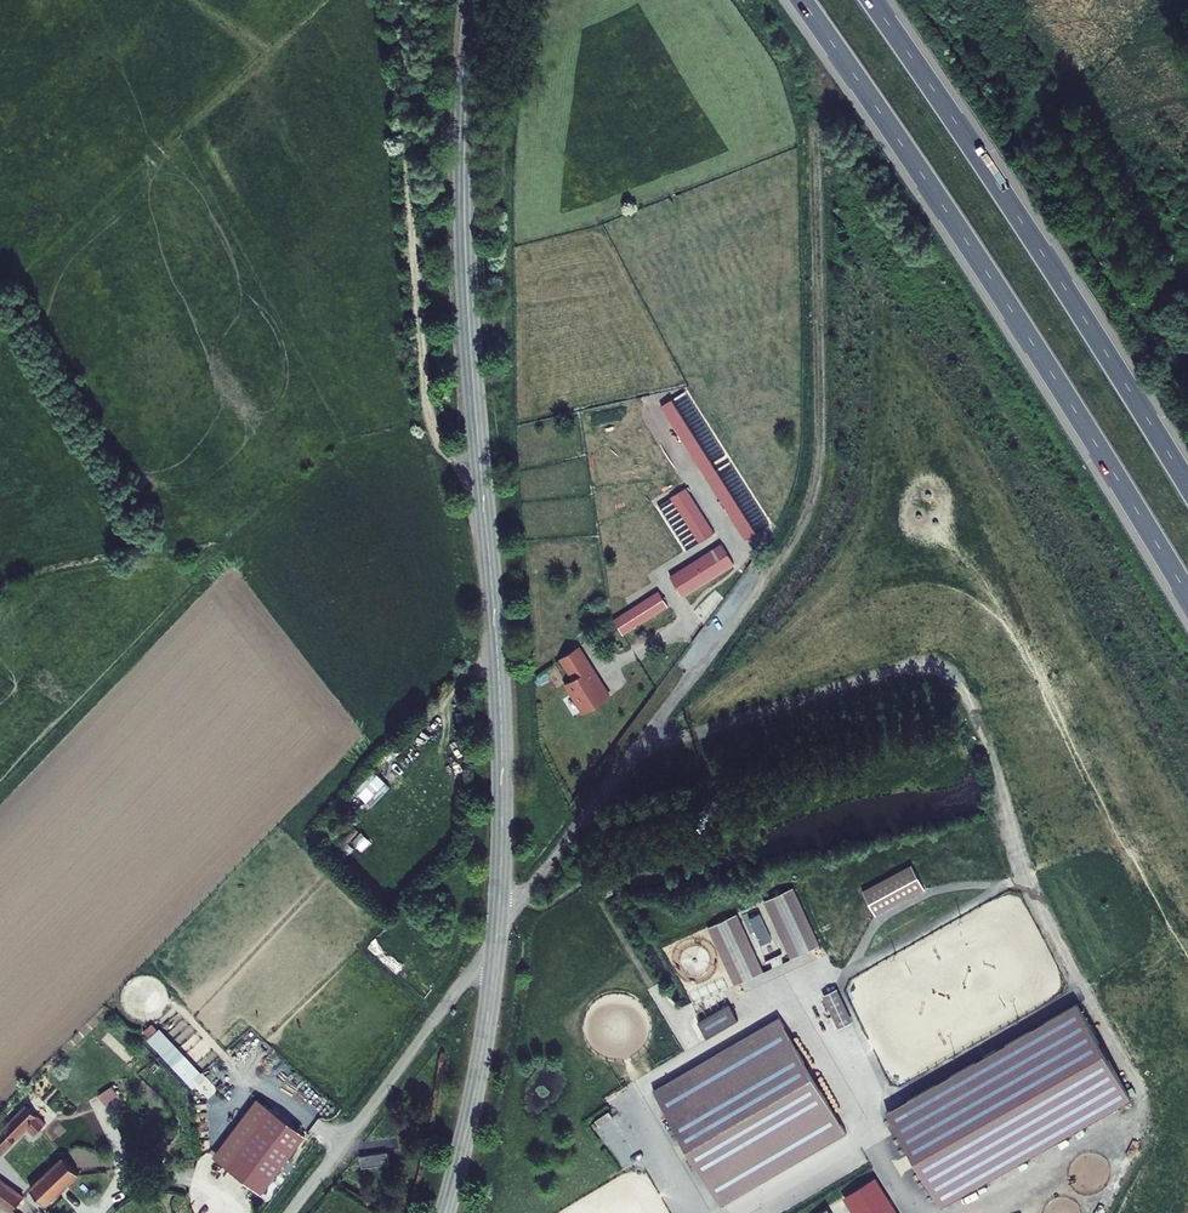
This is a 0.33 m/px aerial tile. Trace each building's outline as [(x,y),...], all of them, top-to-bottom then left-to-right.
[(720,457),(678,394),(668,401),(709,464),(720,457)] [(724,463),(720,457),(709,464),(713,470),(724,463)] [(765,526),(724,463),(713,470),(755,533),(765,526)] [(724,527),(694,483),(679,493),(708,538),(724,527)] [(744,558),(731,538),(680,572),(693,592),(744,558)] [(679,601),(668,586),(624,616),(634,631),(679,601)] [(582,643),(559,657),(572,678),(564,682),(583,712),(613,694),(582,643)] [(925,887),(912,865),(861,891),(874,917),(925,887)] [(818,942),(792,887),(763,898),(789,956),(818,942)] [(738,909),(710,922),(736,980),(764,967),(738,909)] [(761,942),(772,938),(762,911),(751,916),(761,942)] [(732,1020),(723,1004),(692,1023),(701,1038),(732,1020)] [(839,1134),(773,1018),(647,1090),(713,1206),(839,1134)] [(148,1038),(195,1087),(207,1075),(161,1026),(148,1038)] [(1013,1058),(1004,1042),(893,1104),(902,1120),(1013,1058)] [(303,1135),(253,1100),(210,1158),(259,1194),(303,1135)] [(0,1133),(0,1156),(23,1131),(31,1138),(41,1127),(21,1109),(0,1133)] [(73,1151),(40,1184),(56,1199),(88,1166),(73,1151)] [(381,1152),(354,1155),(355,1166),(382,1162),(381,1152)] [(22,1206),(33,1191),(0,1168),(0,1190),(22,1206)]
